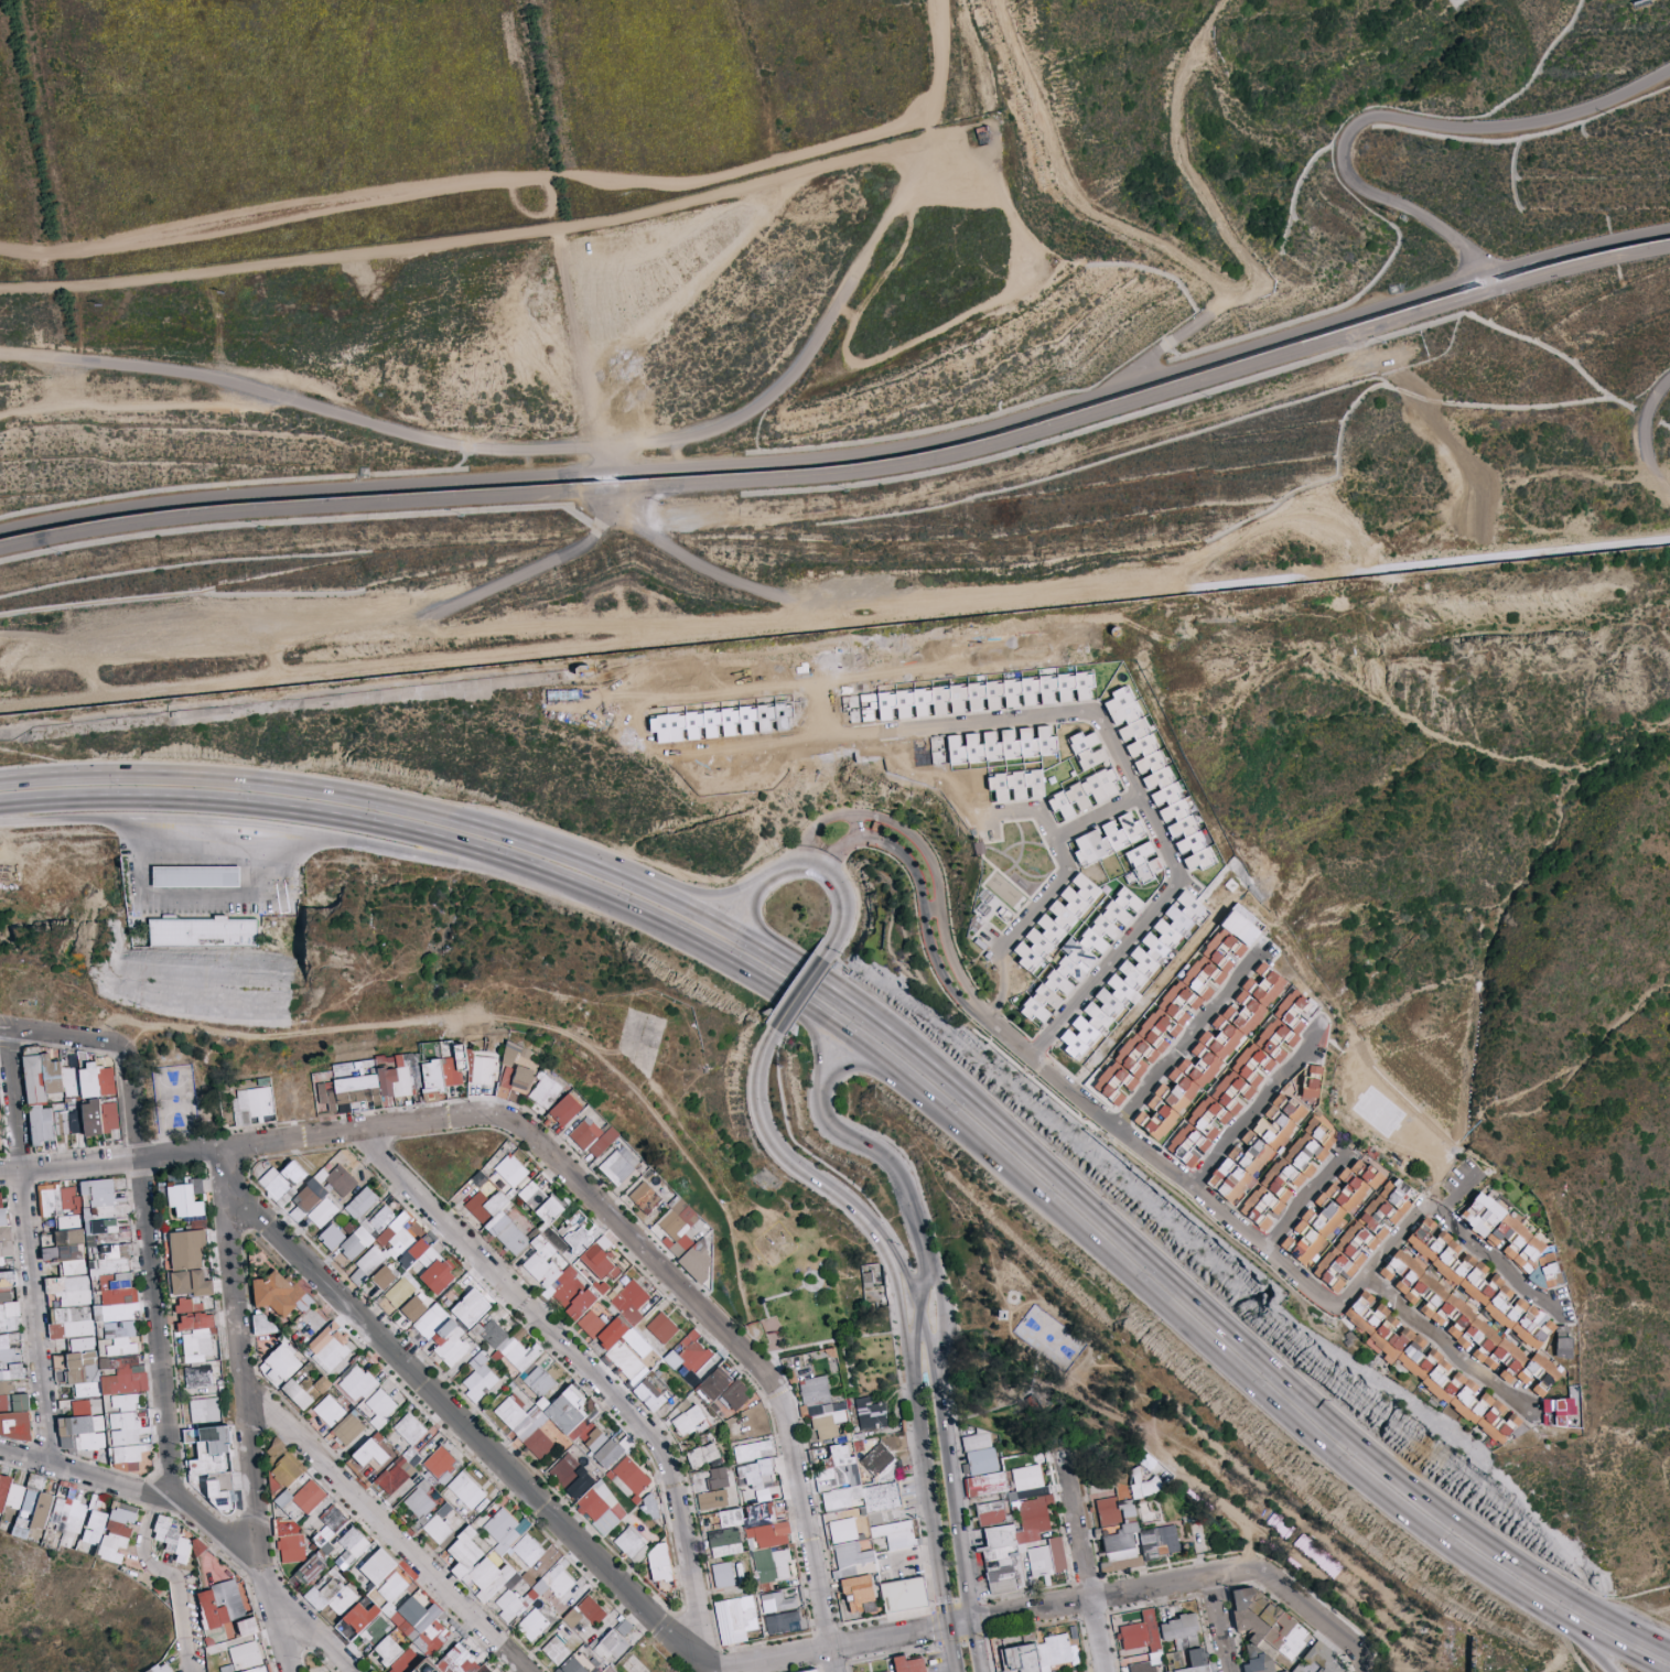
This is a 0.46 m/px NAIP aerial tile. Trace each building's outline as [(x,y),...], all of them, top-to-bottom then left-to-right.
[(878,697),(882,722),(910,718),(917,719),(927,717),(934,718),(963,714),(971,712),(980,711),(989,711),(999,710),(1007,708),(1018,706),(1024,706),(1034,704),(1042,704),(1053,702),(1060,702),(1070,700),(1078,700),(1088,699),(1095,681),(1093,667),(878,697)] [(1217,861),(1210,846),(1214,844),(1206,827),(1203,829),(1155,732),(1157,731),(1149,714),(1143,717),(1127,684),(1112,692),(1114,698),(1104,703),(1117,727),(1125,744),(1125,743),(1141,776),(1149,792),(1150,792),(1182,857),(1183,856),(1191,874),(1217,861)] [(649,717),(651,733),(657,732),(658,742),(682,740),(681,731),(687,730),(688,739),(700,738),(699,728),(705,727),(706,737),(721,735),(721,736),(753,732),(752,720),(758,720),(756,705),(649,717)] [(1058,755),(1057,736),(1051,736),(1050,725),(1037,726),(1038,737),(1033,737),(1032,727),(1019,728),(1020,738),(1015,739),(1014,729),(1001,730),(1002,740),(997,741),(996,731),(983,732),(984,742),(979,742),(979,732),(966,733),(966,744),(961,745),(960,734),(948,735),(950,764),(1058,755)] [(1108,759),(1095,731),(1084,736),(1082,731),(1068,737),(1082,770),(1108,759)] [(1124,792),(1112,766),(1046,796),(1054,813),(1060,810),(1064,820),(1078,813),(1078,815),(1095,807),(1094,805),(1124,792)] [(1045,796),(1042,769),(988,775),(990,791),(995,790),(997,801),(1012,799),(1012,800),(1030,798),(1045,796)] [(1060,819),(1049,817),(1051,805),(1062,807),(1060,819)] [(1148,837),(1140,819),(1133,822),(1129,812),(1118,817),(1122,827),(1117,829),(1113,820),(1099,826),(1100,827),(1075,839),(1079,849),(1075,851),(1082,866),(1148,837)] [(1125,852),(1134,870),(1124,874),(1128,884),(1138,880),(1141,885),(1157,879),(1154,873),(1163,869),(1150,841),(1125,852)] [(151,865),(239,864),(239,883),(151,884),(151,865)] [(1041,1029),(1096,959),(1093,949),(1101,956),(1112,942),(1114,943),(1146,903),(1117,880),(1107,893),(1080,871),(1070,884),(1070,883),(1060,895),(1068,902),(1051,905),(1051,906),(1054,920),(1045,913),(1040,919),(1043,934),(1033,927),(1024,939),(1023,938),(1011,954),(1034,971),(1043,960),(1054,968),(1019,1012),(1041,1029)] [(1209,910),(1185,890),(1167,910),(1170,925),(1161,917),(1156,923),(1159,939),(1149,931),(1144,937),(1148,953),(1138,945),(1133,951),(1136,967),(1127,959),(1122,965),(1125,982),(1115,973),(1110,979),(1113,996),(1103,987),(1098,993),(1102,1009),(1092,1001),(1083,1011),(1089,1016),(1091,1024),(1102,1033),(1122,1009),(1132,1007),(1165,968),(1163,966),(1209,910)] [(1132,1095),(1264,924),(1237,903),(1095,1088),(1119,1106),(1129,1093),(1132,1095)] [(216,919),(149,919),(149,946),(258,947),(258,918),(216,918),(216,919)] [(1287,980),(1262,961),(1254,972),(1262,978),(1259,983),(1251,977),(1234,999),(1244,1006),(1239,1012),(1229,1004),(1213,1025),(1220,1031),(1215,1037),(1206,1030),(1191,1051),(1200,1058),(1195,1065),(1184,1057),(1169,1077),(1177,1084),(1172,1090),(1162,1083),(1144,1106),(1153,1114),(1150,1117),(1142,1110),(1134,1121),(1162,1142),(1287,980)] [(1192,1169),(1287,1053),(1280,1048),(1284,1042),(1290,1047),(1321,1009),(1296,988),(1208,1095),(1207,1094),(1164,1146),(1192,1169)] [(1130,1012),(1126,1008),(1077,1061),(1081,1065),(1130,1012)] [(1065,1050),(1075,1061),(1101,1037),(1081,1016),(1059,1037),(1069,1046),(1065,1050)] [(332,1067),(341,1114),(351,1112),(352,1103),(364,1101),(379,1102),(385,1094),(416,1097),(423,1086),(426,1102),(432,1102),(437,1094),(446,1092),(445,1087),(464,1084),(462,1071),(470,1070),(467,1094),(478,1096),(486,1084),(494,1085),(496,1063),(495,1058),(475,1056),(474,1051),(464,1044),(456,1043),(450,1039),(420,1045),(419,1054),(405,1052),(332,1067)] [(497,1096),(509,1099),(510,1090),(530,1094),(537,1062),(530,1061),(533,1047),(508,1042),(497,1096)] [(79,1095),(78,1067),(61,1068),(61,1061),(51,1061),(51,1053),(43,1053),(45,1094),(66,1093),(66,1096),(79,1095)] [(27,1103),(44,1103),(42,1055),(25,1055),(27,1103)] [(116,1094),(113,1064),(80,1066),(83,1097),(116,1094)] [(1265,1230),(1269,1227),(1297,1191),(1300,1189),(1317,1167),(1320,1162),(1340,1137),(1320,1109),(1309,1116),(1307,1134),(1282,1151),(1283,1145),(1308,1112),(1301,1103),(1307,1103),(1312,1110),(1318,1106),(1323,1066),(1305,1064),(1302,1088),(1294,1082),(1295,1077),(1288,1082),(1264,1113),(1274,1122),(1258,1120),(1242,1140),(1255,1150),(1243,1149),(1237,1144),(1206,1184),(1265,1230)] [(528,1096),(547,1111),(565,1087),(542,1070),(537,1077),(541,1079),(528,1096)] [(318,1091),(314,1092),(317,1114),(336,1112),(331,1081),(317,1083),(318,1091)] [(233,1090),(236,1126),(258,1124),(258,1116),(274,1115),(272,1087),(233,1090)] [(549,1115),(563,1128),(584,1106),(571,1093),(549,1115)] [(118,1132),(117,1103),(100,1103),(100,1101),(83,1101),(85,1134),(118,1132)] [(53,1105),(31,1106),(32,1143),(54,1142),(53,1105)] [(83,1133),(82,1111),(55,1111),(56,1134),(83,1133)] [(621,1134),(613,1126),(588,1149),(596,1157),(621,1134)] [(599,1157),(603,1161),(615,1149),(619,1153),(627,1146),(619,1138),(599,1157)] [(641,1163),(627,1148),(619,1154),(616,1151),(599,1167),(617,1186),(641,1163)] [(358,1182),(341,1164),(346,1160),(340,1153),(283,1207),(299,1225),(308,1216),(320,1229),(343,1207),(338,1201),(358,1182)] [(1280,1245),(1308,1267),(1349,1215),(1352,1218),(1346,1225),(1350,1228),(1357,1218),(1352,1214),(1373,1186),(1380,1191),(1389,1179),(1360,1156),(1349,1170),(1346,1167),(1336,1180),(1332,1177),(1280,1245)] [(308,1173),(294,1159),(280,1172),(294,1186),(308,1173)] [(257,1183),(284,1207),(298,1191),(271,1167),(257,1183)] [(449,1201),(465,1217),(470,1212),(478,1220),(488,1210),(495,1217),(511,1200),(480,1170),(449,1201)] [(1418,1192),(1393,1173),(1315,1275),(1341,1295),(1418,1192)] [(648,1215),(664,1197),(647,1181),(648,1180),(642,1174),(624,1193),(648,1215)] [(82,1181),(87,1235),(118,1232),(115,1200),(113,1178),(82,1181)] [(205,1193),(203,1178),(190,1179),(191,1184),(169,1185),(171,1207),(177,1207),(178,1220),(206,1218),(205,1200),(196,1201),(195,1194),(205,1193)] [(525,1267),(538,1282),(541,1295),(557,1301),(588,1335),(589,1336),(626,1376),(633,1383),(657,1362),(672,1322),(657,1305),(644,1317),(637,1309),(649,1298),(611,1257),(614,1254),(604,1250),(612,1243),(610,1241),(585,1231),(589,1221),(579,1210),(557,1230),(550,1223),(567,1208),(553,1193),(548,1198),(532,1181),(518,1194),(543,1221),(525,1267)] [(40,1218),(56,1216),(59,1245),(84,1242),(81,1213),(84,1213),(83,1196),(75,1196),(74,1186),(61,1188),(60,1182),(37,1184),(40,1218)] [(378,1197),(366,1186),(344,1208),(356,1220),(378,1197)] [(1566,1283),(1559,1255),(1507,1212),(1507,1211),(1482,1190),(1460,1217),(1472,1227),(1475,1235),(1483,1241),(1485,1239),(1519,1267),(1519,1270),(1542,1289),(1566,1283)] [(2,1241),(3,1257),(11,1256),(6,1192),(0,1192),(0,1241),(2,1241)] [(701,1285),(720,1268),(703,1248),(716,1236),(678,1194),(668,1204),(672,1208),(650,1228),(701,1285)] [(339,1249),(351,1260),(395,1214),(383,1203),(339,1249)] [(437,1296),(459,1275),(423,1238),(427,1234),(405,1211),(375,1240),(382,1248),(388,1242),(392,1246),(384,1253),(375,1244),(355,1263),(359,1268),(350,1277),(358,1286),(391,1254),(406,1270),(410,1267),(437,1296)] [(485,1227),(517,1257),(532,1240),(501,1211),(485,1227)] [(1379,1275),(1416,1303),(1421,1297),(1427,1299),(1423,1312),(1443,1328),(1447,1334),(1494,1371),(1510,1384),(1512,1381),(1529,1387),(1543,1397),(1562,1372),(1536,1351),(1557,1325),(1520,1296),(1516,1292),(1493,1274),(1487,1267),(1464,1249),(1465,1248),(1443,1230),(1436,1238),(1430,1233),(1437,1223),(1426,1215),(1379,1275)] [(332,1251),(346,1236),(332,1223),(318,1238),(332,1251)] [(206,1268),(205,1230),(171,1231),(173,1270),(206,1268)] [(57,1246),(55,1232),(41,1233),(42,1247),(57,1246)] [(91,1279),(101,1279),(101,1289),(114,1288),(113,1273),(130,1272),(128,1243),(101,1245),(103,1260),(90,1261),(91,1279)] [(44,1262),(63,1261),(64,1275),(84,1274),(83,1245),(43,1247),(44,1262)] [(384,1291),(399,1275),(386,1263),(371,1279),(384,1291)] [(314,1302),(276,1265),(255,1286),(260,1291),(255,1296),(281,1322),(297,1306),(304,1313),(314,1302)] [(214,1280),(205,1280),(205,1270),(173,1271),(174,1295),(214,1294),(214,1280)] [(19,1301),(14,1301),(12,1272),(0,1273),(0,1332),(21,1330),(19,1301)] [(138,1319),(136,1287),(133,1287),(132,1272),(113,1274),(114,1290),(102,1290),(103,1305),(95,1305),(96,1322),(138,1319)] [(383,1294),(396,1308),(419,1287),(406,1273),(383,1294)] [(62,1307),(101,1304),(100,1280),(89,1280),(89,1275),(46,1278),(47,1293),(61,1292),(62,1307)] [(468,1329),(492,1306),(474,1287),(450,1310),(468,1329)] [(1344,1315),(1370,1337),(1365,1343),(1380,1355),(1399,1371),(1402,1368),(1457,1415),(1460,1411),(1501,1446),(1523,1421),(1512,1412),(1505,1421),(1499,1416),(1506,1408),(1486,1391),(1478,1400),(1473,1395),(1479,1388),(1457,1369),(1403,1322),(1365,1290),(1344,1315)] [(414,1323),(429,1307),(415,1294),(401,1310),(414,1323)] [(178,1313),(203,1311),(203,1303),(192,1303),(191,1298),(177,1298),(178,1313)] [(466,1331),(435,1302),(413,1326),(429,1341),(422,1348),(438,1363),(442,1360),(451,1368),(471,1346),(461,1336),(466,1331)] [(91,1336),(90,1307),(50,1308),(51,1337),(91,1336)] [(183,1363),(205,1362),(205,1356),(212,1355),(211,1326),(214,1326),(213,1313),(181,1314),(183,1363)] [(253,1315),(256,1335),(273,1333),(270,1313),(253,1315)] [(521,1373),(543,1349),(535,1342),(526,1351),(492,1318),(478,1332),(521,1373)] [(138,1352),(135,1320),(104,1323),(106,1339),(98,1340),(100,1356),(138,1352)] [(308,1346),(315,1353),(310,1358),(328,1375),(352,1351),(334,1334),(340,1327),(333,1320),(308,1346)] [(663,1360),(674,1372),(675,1371),(691,1387),(699,1379),(693,1372),(711,1354),(691,1333),(663,1360)] [(5,1364),(4,1357),(13,1356),(11,1334),(0,1335),(0,1364),(5,1364)] [(148,1392),(146,1365),(139,1365),(139,1357),(103,1359),(104,1373),(98,1374),(96,1351),(94,1351),(93,1337),(67,1339),(68,1354),(54,1355),(56,1385),(75,1384),(76,1397),(148,1392)] [(1557,1358),(1573,1358),(1573,1337),(1557,1337),(1557,1358)] [(305,1363),(284,1342),(257,1367),(278,1389),(305,1363)] [(475,1370),(460,1384),(477,1402),(500,1380),(484,1363),(489,1358),(482,1350),(468,1363),(475,1370)] [(30,1408),(29,1393),(15,1394),(14,1379),(25,1378),(22,1355),(4,1357),(5,1365),(0,1365),(0,1412),(30,1408)] [(337,1384),(358,1403),(377,1382),(356,1363),(337,1384)] [(211,1365),(186,1365),(186,1391),(212,1391),(211,1365)] [(550,1472),(604,1536),(630,1513),(608,1470),(637,1446),(629,1437),(621,1444),(602,1431),(594,1422),(600,1412),(595,1408),(588,1414),(581,1409),(587,1400),(574,1384),(550,1404),(542,1395),(555,1384),(539,1365),(524,1377),(519,1373),(509,1387),(513,1393),(494,1409),(537,1461),(561,1441),(568,1446),(550,1472)] [(750,1394),(721,1365),(697,1388),(726,1418),(750,1394)] [(315,1399),(332,1384),(324,1375),(313,1384),(307,1377),(300,1384),(315,1399)] [(798,1380),(804,1417),(812,1415),(816,1440),(838,1436),(836,1423),(848,1421),(846,1409),(833,1411),(827,1375),(798,1380)] [(633,1391),(654,1413),(668,1400),(647,1377),(633,1391)] [(304,1410),(315,1399),(291,1378),(281,1389),(304,1410)] [(376,1415),(369,1421),(376,1429),(399,1407),(380,1387),(364,1403),(376,1415)] [(113,1395),(113,1410),(137,1409),(137,1394),(113,1395)] [(312,1409),(318,1415),(311,1422),(322,1433),(345,1411),(329,1394),(312,1409)] [(885,1402),(870,1403),(870,1396),(856,1398),(859,1429),(887,1427),(885,1402)] [(191,1422),(219,1421),(218,1397),(190,1399),(191,1422)] [(1543,1399),(1544,1426),(1568,1425),(1567,1415),(1577,1415),(1576,1398),(1543,1399)] [(73,1400),(72,1415),(91,1416),(92,1400),(73,1400)] [(681,1435),(707,1421),(698,1404),(672,1419),(681,1435)] [(393,1427),(411,1445),(375,1481),(389,1495),(425,1460),(413,1448),(429,1432),(409,1411),(393,1427)] [(113,1445),(140,1444),(140,1434),(150,1434),(150,1427),(138,1427),(138,1412),(111,1413),(113,1445)] [(325,1436),(336,1448),(362,1424),(351,1412),(325,1436)] [(32,1414),(0,1413),(0,1436),(31,1438),(32,1414)] [(60,1418),(61,1450),(105,1448),(104,1415),(60,1418)] [(184,1429),(185,1443),(198,1442),(199,1459),(190,1460),(191,1475),(225,1473),(223,1452),(231,1451),(229,1425),(184,1429)] [(992,1446),(989,1431),(962,1437),(965,1452),(992,1446)] [(346,1462),(366,1482),(398,1452),(378,1432),(346,1462)] [(290,1447),(277,1438),(264,1455),(278,1464),(290,1447)] [(733,1445),(736,1465),(737,1465),(739,1478),(746,1477),(747,1485),(762,1482),(763,1487),(777,1485),(769,1440),(733,1445)] [(721,1460),(715,1442),(686,1452),(692,1469),(721,1460)] [(849,1445),(835,1444),(825,1448),(825,1452),(823,1450),(817,1455),(817,1456),(826,1467),(815,1471),(815,1478),(819,1489),(833,1490),(833,1484),(871,1486),(873,1484),(897,1475),(893,1463),(893,1457),(881,1442),(861,1459),(865,1469),(860,1471),(855,1456),(849,1456),(849,1445)] [(443,1484),(457,1470),(451,1464),(456,1459),(441,1444),(422,1464),(443,1484)] [(114,1446),(115,1471),(141,1470),(140,1451),(151,1451),(151,1445),(114,1446)] [(963,1474),(998,1470),(995,1448),(967,1451),(968,1464),(962,1464),(963,1474)] [(306,1471),(293,1454),(269,1472),(281,1489),(306,1471)] [(1044,1485),(1040,1464),(1012,1469),(1016,1491),(1044,1485)] [(729,1486),(726,1466),(704,1470),(707,1490),(729,1486)] [(1135,1484),(1130,1486),(1134,1500),(1162,1490),(1157,1477),(1143,1482),(1138,1467),(1130,1470),(1135,1484)] [(446,1486),(470,1510),(487,1495),(463,1470),(446,1486)] [(14,1535),(28,1539),(31,1527),(45,1530),(54,1495),(41,1492),(45,1476),(30,1472),(14,1535)] [(287,1489),(293,1495),(311,1478),(306,1472),(287,1489)] [(969,1497),(1008,1492),(1005,1472),(966,1477),(969,1497)] [(0,1475),(0,1514),(3,1515),(12,1477),(0,1475)] [(232,1490),(220,1491),(220,1478),(210,1479),(212,1510),(233,1509),(232,1490)] [(425,1493),(433,1486),(426,1478),(402,1501),(420,1519),(436,1504),(425,1493)] [(286,1489),(274,1500),(291,1519),(303,1508),(308,1513),(328,1495),(313,1479),(293,1496),(286,1489)] [(88,1504),(74,1500),(77,1485),(60,1480),(49,1527),(80,1535),(88,1504)] [(825,1512),(853,1507),(852,1500),(861,1499),(864,1515),(902,1507),(896,1480),(822,1494),(825,1512)] [(24,1487),(12,1483),(6,1505),(18,1509),(24,1487)] [(729,1506),(727,1489),(698,1492),(699,1510),(729,1506)] [(1182,1552),(1175,1523),(1141,1532),(1131,1493),(1125,1495),(1123,1489),(1117,1491),(1118,1495),(1095,1500),(1102,1527),(1100,1527),(1108,1561),(1101,1563),(1103,1572),(1182,1552)] [(1023,1537),(1014,1524),(985,1528),(987,1547),(976,1548),(985,1560),(989,1594),(1017,1591),(1013,1558),(1021,1552),(1028,1551),(1031,1577),(1044,1575),(1045,1587),(1051,1583),(1049,1573),(1066,1571),(1062,1537),(1041,1539),(1040,1531),(1051,1530),(1048,1508),(1054,1503),(1053,1495),(1022,1499),(1021,1492),(1017,1495),(1017,1491),(1010,1492),(1011,1503),(1020,1516),(1023,1537)] [(100,1511),(103,1495),(92,1494),(90,1510),(100,1511)] [(756,1584),(792,1578),(786,1546),(791,1545),(783,1500),(719,1511),(722,1528),(746,1524),(756,1584)] [(977,1503),(979,1527),(1006,1525),(1005,1501),(977,1503)] [(125,1564),(134,1525),(135,1525),(139,1509),(113,1503),(100,1558),(125,1564)] [(371,1544),(333,1503),(314,1521),(303,1510),(292,1520),(302,1530),(303,1529),(321,1548),(293,1574),(304,1586),(332,1559),(343,1571),(371,1544)] [(438,1544),(454,1530),(448,1522),(458,1513),(448,1503),(422,1526),(438,1544)] [(528,1569),(546,1551),(525,1531),(532,1524),(525,1516),(519,1522),(502,1506),(482,1527),(499,1543),(493,1549),(501,1556),(508,1549),(528,1569)] [(101,1545),(107,1522),(108,1522),(110,1513),(92,1510),(84,1541),(101,1545)] [(188,1564),(192,1539),(178,1537),(181,1519),(159,1515),(155,1540),(168,1542),(166,1551),(178,1553),(177,1562),(188,1564)] [(830,1520),(832,1542),(858,1540),(855,1518),(830,1520)] [(305,1558),(303,1533),(296,1534),(295,1519),(276,1520),(279,1560),(305,1558)] [(886,1535),(889,1550),(917,1545),(912,1520),(870,1527),(872,1538),(886,1535)] [(647,1555),(641,1549),(648,1542),(632,1524),(614,1540),(636,1565),(647,1555)] [(564,1553),(531,1590),(527,1575),(515,1570),(507,1563),(502,1570),(485,1555),(487,1553),(471,1539),(478,1532),(470,1525),(447,1550),(460,1561),(451,1571),(488,1606),(496,1608),(503,1607),(500,1616),(510,1625),(535,1598),(545,1595),(547,1603),(553,1608),(563,1606),(567,1607),(578,1604),(584,1598),(579,1599),(581,1594),(578,1583),(570,1575),(564,1553)] [(707,1533),(713,1558),(743,1551),(737,1526),(707,1533)] [(834,1545),(838,1570),(833,1571),(834,1578),(877,1571),(873,1549),(861,1552),(859,1540),(834,1545)] [(673,1579),(669,1545),(648,1547),(652,1581),(673,1579)] [(455,1638),(460,1633),(376,1552),(360,1569),(376,1585),(366,1595),(380,1608),(355,1605),(335,1626),(356,1647),(390,1639),(391,1621),(414,1643),(386,1671),(490,1671),(455,1638)] [(733,1562),(713,1563),(715,1588),(734,1587),(733,1562)] [(850,1614),(864,1611),(862,1604),(877,1600),(870,1573),(842,1580),(850,1614)] [(318,1590),(315,1586),(304,1595),(319,1612),(328,1604),(339,1615),(358,1598),(337,1574),(318,1590)] [(928,1606),(924,1577),(881,1582),(884,1611),(928,1606)] [(259,1632),(255,1616),(246,1618),(236,1580),(196,1591),(210,1644),(259,1632)] [(1275,1656),(1280,1649),(1292,1658),(1311,1632),(1251,1587),(1231,1590),(1239,1632),(1259,1628),(1246,1645),(1250,1663),(1243,1664),(1245,1671),(1278,1671),(1275,1656)] [(763,1611),(798,1608),(797,1597),(783,1598),(783,1592),(761,1594),(763,1611)] [(759,1629),(753,1595),(714,1601),(721,1645),(735,1643),(734,1633),(759,1629)] [(515,1626),(531,1642),(550,1623),(535,1607),(515,1626)] [(1149,1646),(1150,1653),(1136,1655),(1137,1663),(1129,1664),(1130,1671),(1158,1671),(1156,1663),(1163,1662),(1154,1607),(1141,1609),(1143,1622),(1120,1626),(1124,1650),(1149,1646)] [(767,1634),(801,1631),(799,1611),(765,1615),(767,1634)] [(1206,1646),(1198,1647),(1197,1638),(1200,1638),(1197,1612),(1178,1615),(1179,1620),(1161,1622),(1163,1642),(1175,1640),(1176,1649),(1189,1647),(1192,1667),(1174,1670),(1175,1671),(1210,1671),(1206,1646)] [(610,1665),(640,1633),(623,1617),(593,1650),(610,1665)] [(404,1649),(388,1634),(369,1654),(385,1669),(404,1649)] [(572,1650),(555,1635),(541,1650),(558,1665),(572,1650)] [(1005,1671),(1008,1671),(1020,1670),(1020,1671),(1051,1671),(1050,1665),(1073,1661),(1068,1635),(1000,1647),(1005,1671)] [(234,1670),(262,1665),(258,1641),(230,1646),(234,1670)] [(1346,1666),(1314,1642),(1292,1671),(1341,1671),(1346,1666)] [(584,1644),(573,1653),(573,1654),(553,1671),(554,1671),(602,1671),(606,1669),(584,1644)] [(897,1671),(928,1671),(925,1657),(906,1660),(905,1655),(894,1657),(897,1671)] [(168,1661),(148,1671),(174,1671),(168,1661)]
